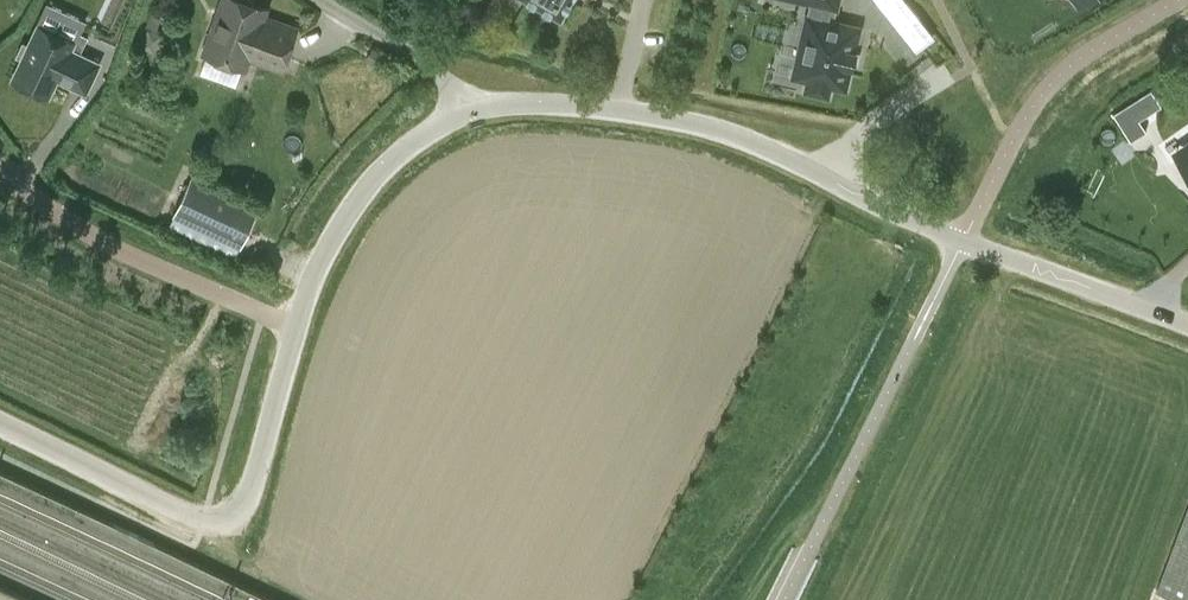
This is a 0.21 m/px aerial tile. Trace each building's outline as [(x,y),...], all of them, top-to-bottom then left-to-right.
[(199,72),(236,85),(242,66),(246,67),(252,51),(285,62),(297,28),(264,17),(268,7),(249,0),(222,0),(203,53),(205,54),(199,72)] [(560,15),(569,0),(533,0),(560,15)] [(813,2),(810,16),(808,15),(793,75),(808,79),(806,89),(827,94),(830,84),(845,87),(850,65),(853,65),(857,50),(854,50),(859,27),(826,19),(829,5),(836,7),(838,0),(807,0),(813,2)] [(916,46),(933,32),(906,0),(876,0),(916,46)] [(23,57),(13,78),(49,95),(57,77),(86,91),(99,62),(79,53),(88,35),(80,31),(85,20),(48,3),(30,43),(24,40),(17,55),(23,57)] [(149,30),(142,47),(155,53),(162,35),(149,30)] [(378,65),(385,53),(373,45),(366,57),(378,65)] [(1123,127),(1131,140),(1147,130),(1138,117),(1129,102),(1113,112),(1123,127)] [(1179,157),(1187,169),(1187,151),(1179,157)] [(174,215),(241,247),(260,206),(193,175),(174,215)] [(1156,591),(1181,599),(1187,599),(1187,506),(1156,591)]
